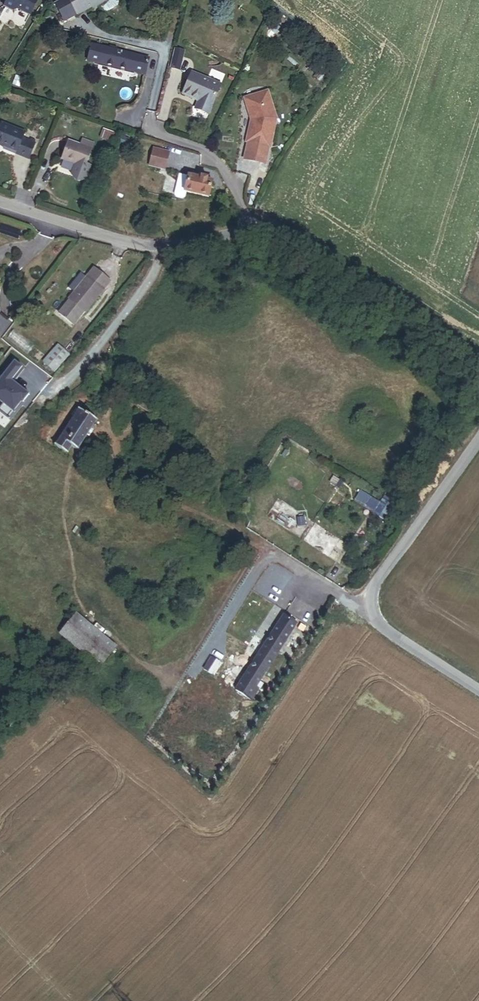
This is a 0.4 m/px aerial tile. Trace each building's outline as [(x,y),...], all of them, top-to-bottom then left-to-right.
[(30,15),(37,0),(8,0),(5,6),(14,11),(19,9),(30,15)] [(117,0),(62,0),(55,4),(64,21),(76,14),(77,15),(93,7),(93,8),(98,5),(102,11),(105,12),(118,6),(119,2),(117,0)] [(275,34),(280,26),(275,23),(269,31),(275,34)] [(145,76),(149,60),(92,45),(88,62),(145,76)] [(318,79),(324,72),(320,69),(314,77),(318,79)] [(208,115),(220,85),(192,73),(183,94),(198,101),(194,109),(208,115)] [(276,119),(268,91),(244,98),(251,120),(246,142),(270,147),(276,119)] [(23,139),(25,132),(2,124),(0,128),(0,147),(5,149),(16,153),(15,156),(29,161),(35,144),(23,139)] [(113,136),(103,132),(101,140),(110,143),(113,136)] [(80,146),(69,142),(62,160),(76,165),(73,173),(73,177),(75,181),(80,183),(84,181),(87,178),(90,169),(86,167),(94,145),(82,141),(80,146)] [(165,171),(169,155),(154,151),(150,167),(165,171)] [(209,199),(213,182),(208,181),(208,178),(201,177),(201,179),(188,177),(188,178),(179,176),(174,196),(176,199),(182,201),(185,199),(186,194),(209,199)] [(75,327),(107,288),(111,283),(95,269),(87,279),(81,274),(69,289),(75,293),(58,313),(75,327)] [(41,368),(54,378),(68,359),(56,349),(41,368)] [(0,378),(0,402),(2,404),(0,407),(0,412),(8,418),(22,401),(23,402),(29,394),(18,385),(17,386),(14,383),(14,382),(24,369),(13,360),(0,378)] [(76,449),(82,453),(103,423),(84,410),(55,450),(69,459),(76,449)] [(265,686),(268,682),(302,632),(310,620),(297,611),(242,691),(259,703),(268,689),(265,686)] [(105,670),(121,651),(82,617),(65,636),(105,670)] [(268,682),(276,688),(311,638),(302,632),(268,682)]
